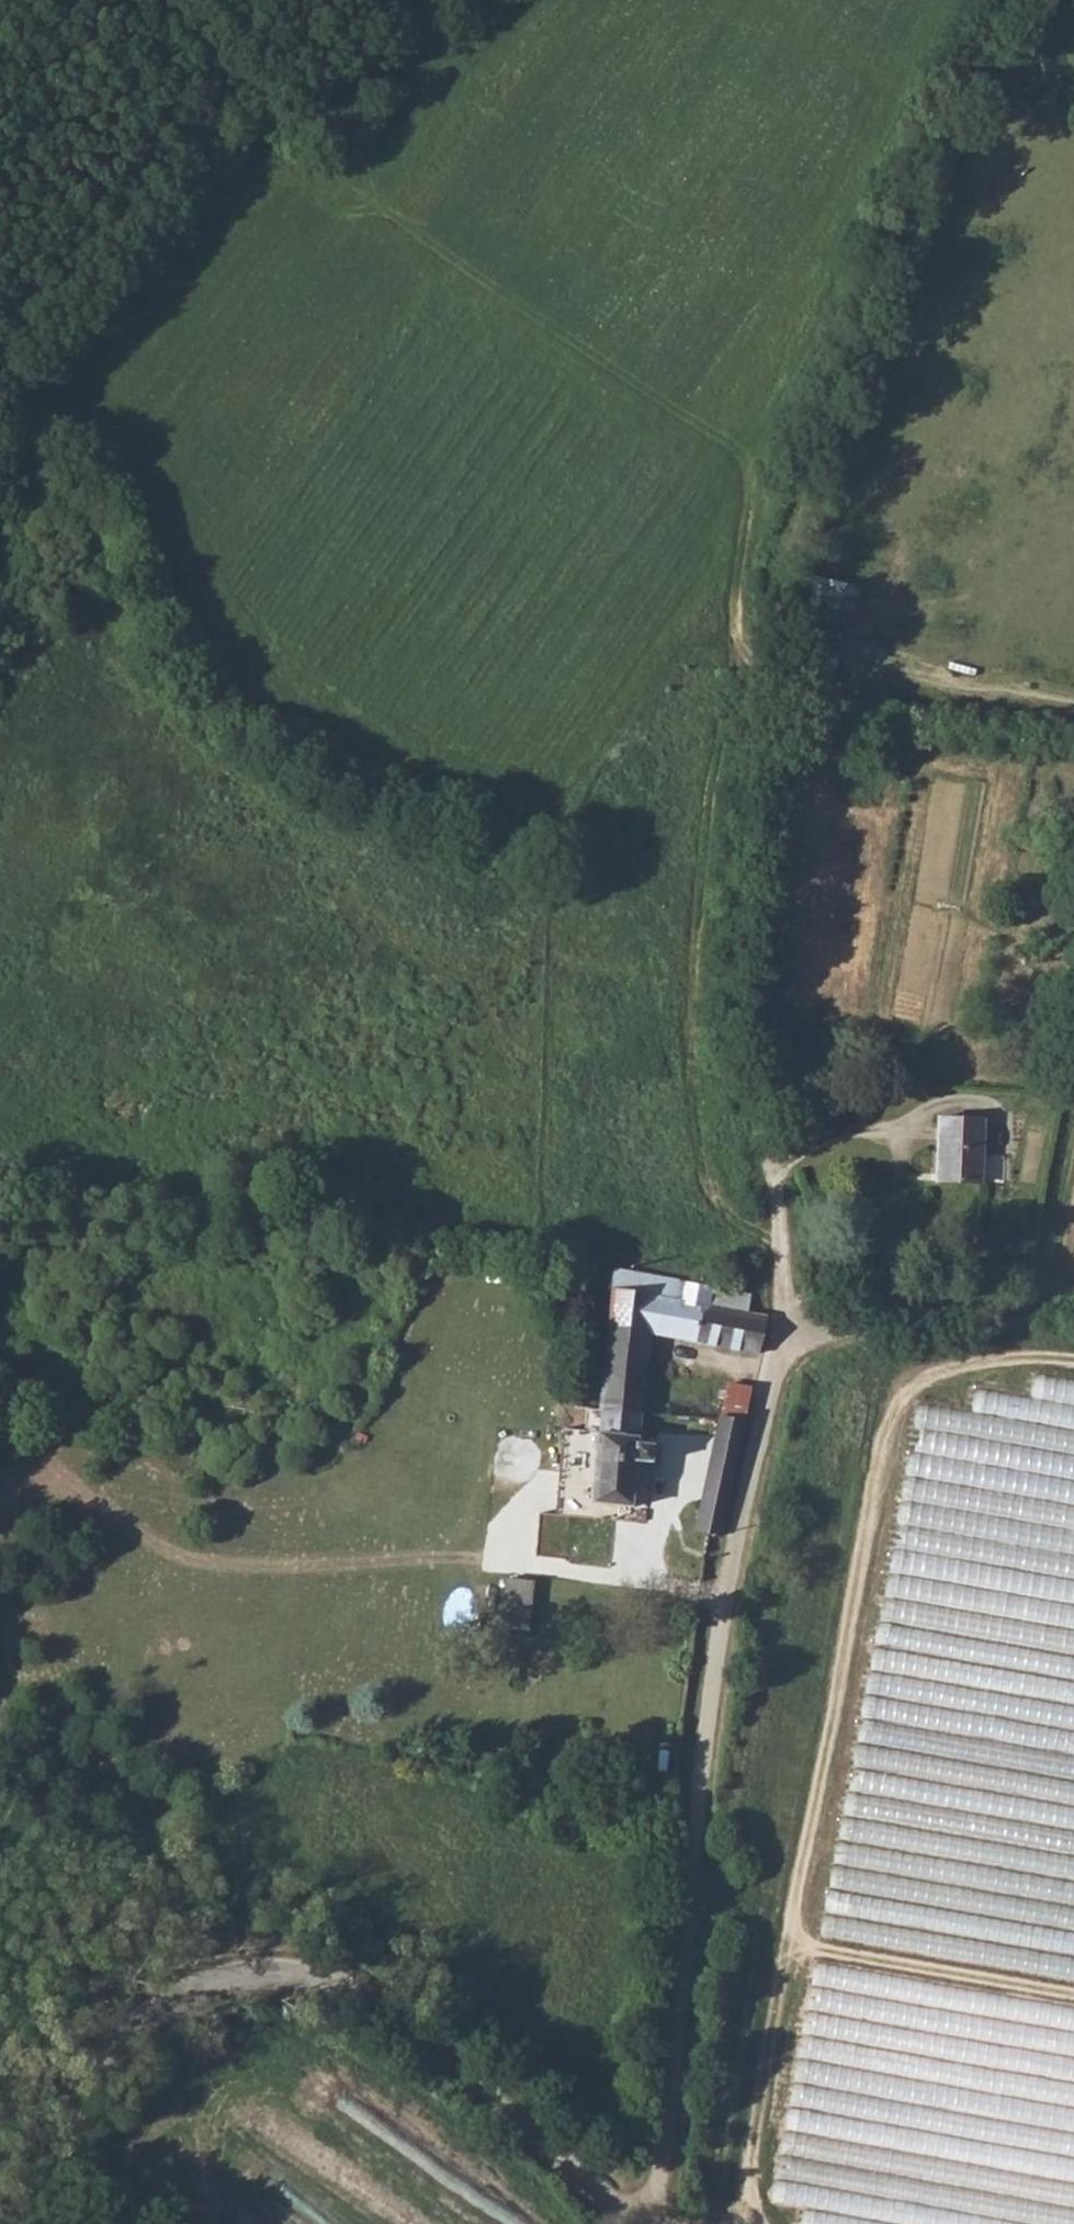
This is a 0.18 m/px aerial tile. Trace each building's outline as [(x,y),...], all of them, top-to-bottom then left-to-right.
[(807,620),(854,628),(862,584),(815,575),(807,620)] [(940,1119),(937,1180),(981,1182),(984,1120),(940,1119)] [(615,1267),(601,1408),(642,1412),(650,1332),(758,1352),(766,1318),(746,1313),(751,1294),(728,1290),(615,1267)] [(728,1383),(722,1415),(743,1419),(750,1388),(728,1383)] [(642,1412),(601,1408),(593,1503),(632,1507),(637,1461),(652,1461),(654,1443),(639,1442),(642,1412)] [(721,1415),(713,1453),(736,1458),(743,1419),(722,1415),(721,1415)] [(706,1532),(709,1532),(720,1534),(732,1476),(707,1472),(701,1510),(710,1512),(706,1532)] [(500,1625),(527,1629),(533,1580),(507,1576),(500,1625)]
